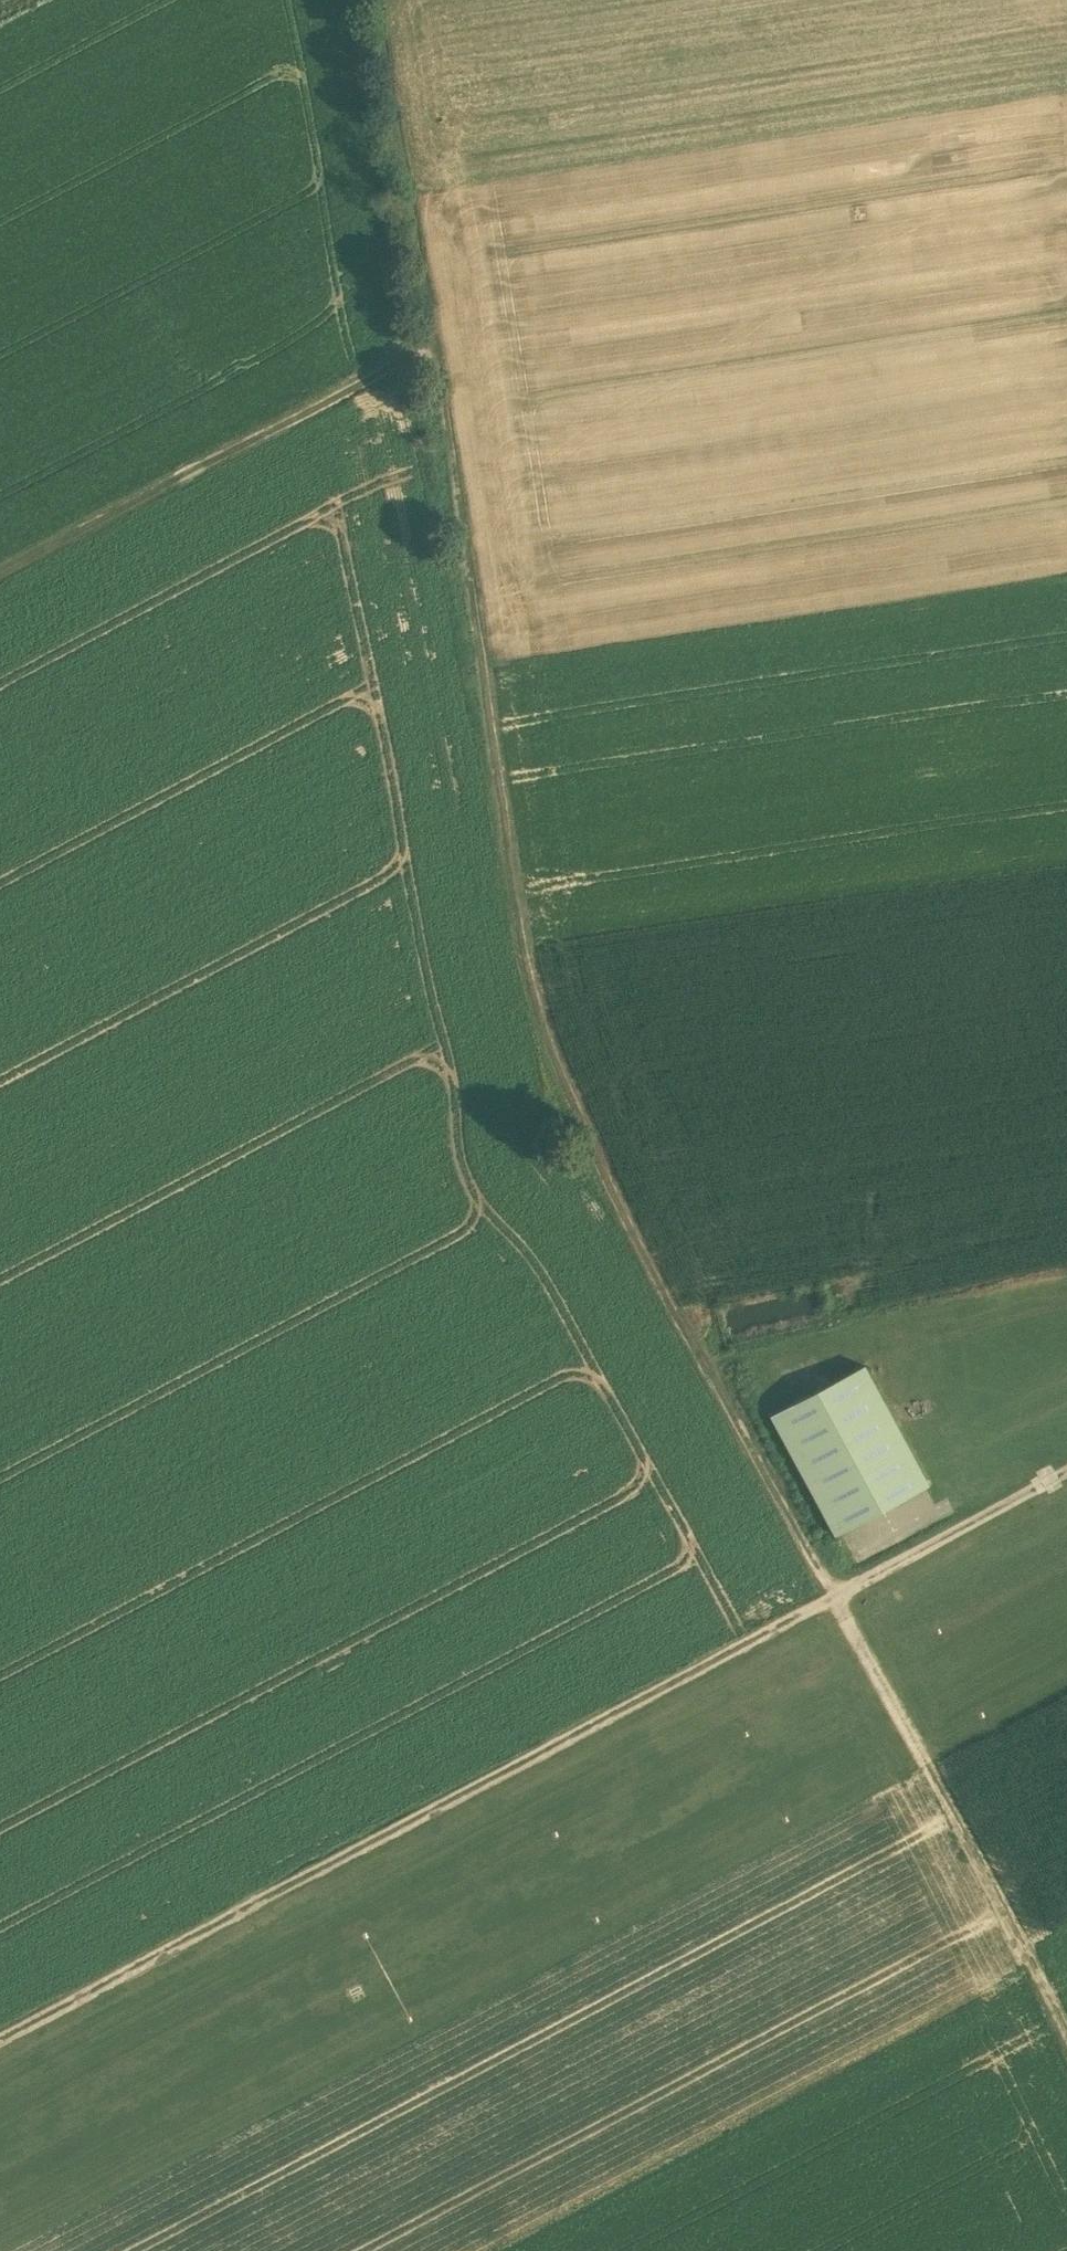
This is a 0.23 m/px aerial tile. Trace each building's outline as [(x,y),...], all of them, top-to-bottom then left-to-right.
[(772,1413),(839,1539),(933,1489),(867,1363),(772,1413)]
